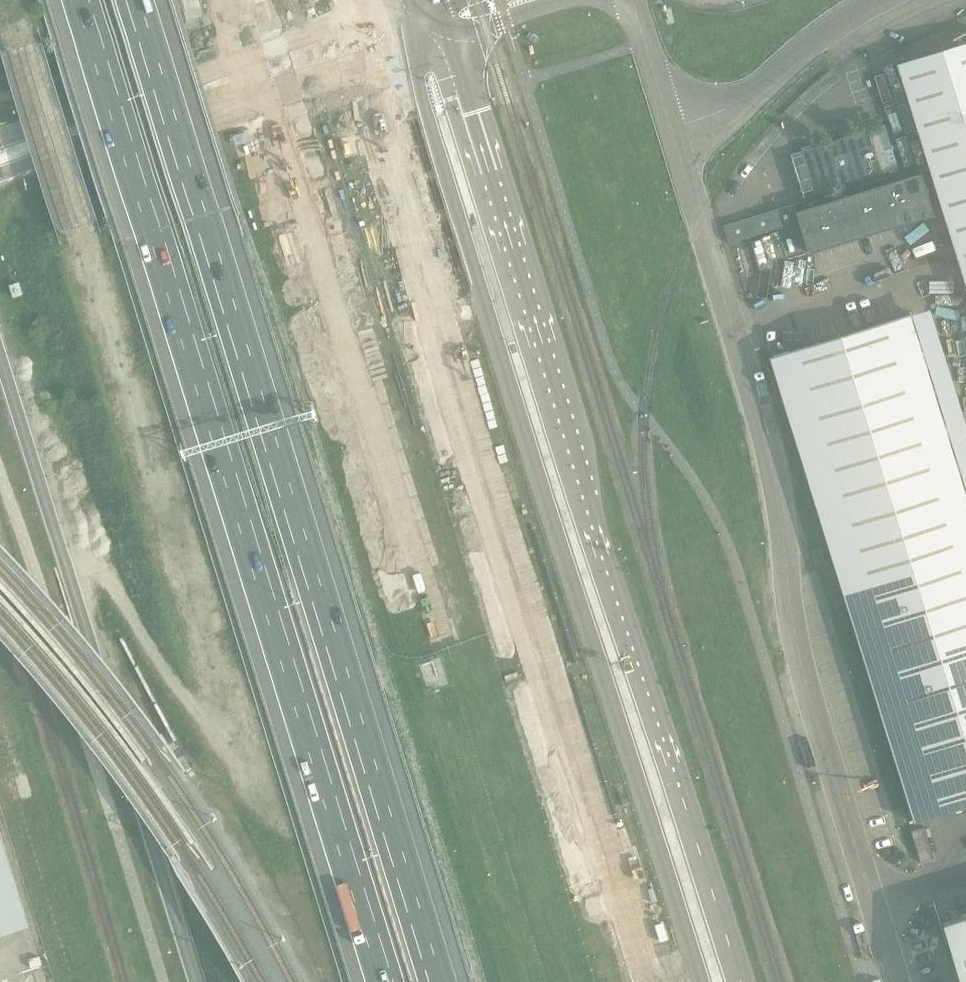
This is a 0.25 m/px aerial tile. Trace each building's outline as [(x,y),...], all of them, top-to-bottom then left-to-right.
[(897,63),(965,283),(965,42),(897,63)] [(882,173),(869,130),(792,154),(805,196),(882,173)] [(797,212),(799,221),(809,253),(934,215),(921,173),(797,212)] [(794,204),(724,226),(729,243),(799,221),(797,212),(794,204)] [(22,294),(19,283),(10,286),(14,296),(22,294)] [(750,287),(752,296),(763,292),(761,284),(750,287)] [(912,312),(770,356),(915,822),(965,806),(965,484),(912,312)] [(924,827),(911,831),(921,863),(934,859),(924,827)] [(29,927),(0,834),(0,936),(29,927)] [(962,981),(965,981),(965,916),(943,923),(962,981)]
